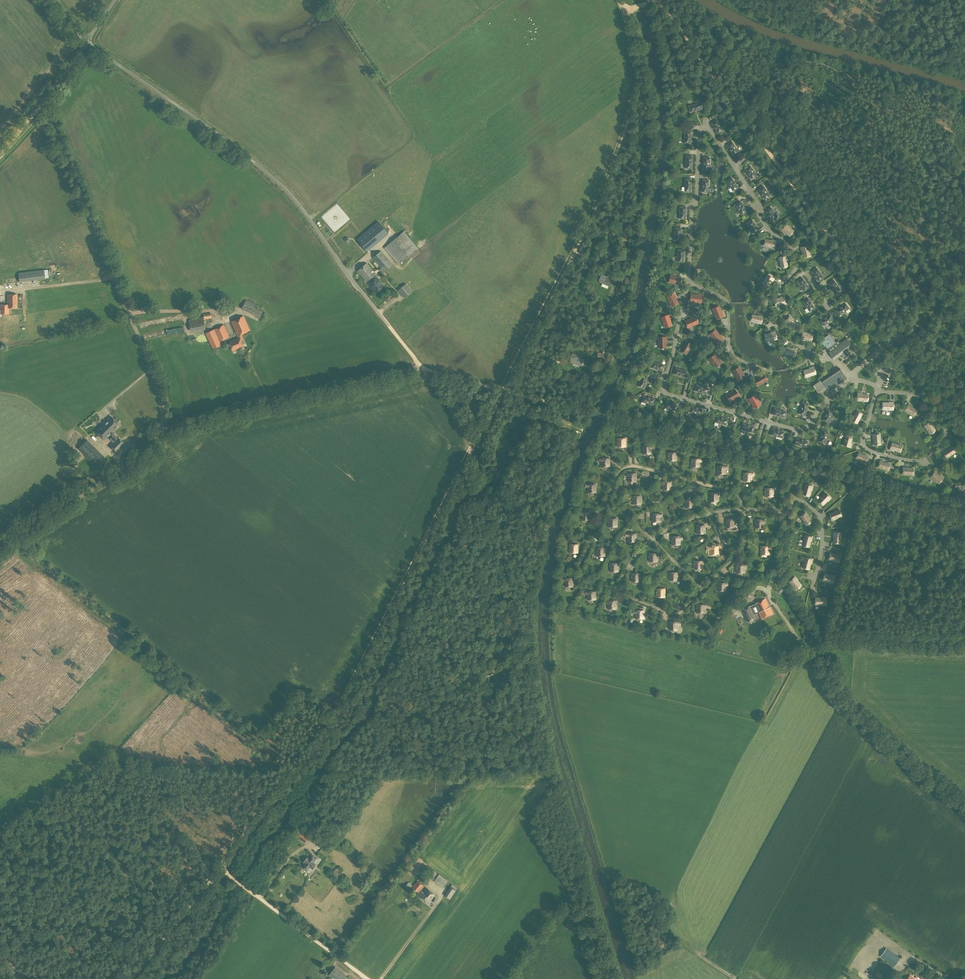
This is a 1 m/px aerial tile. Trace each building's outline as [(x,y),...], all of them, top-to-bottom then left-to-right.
[(690,112),(702,109),(700,103),(689,106),(690,112)] [(718,133),(723,130),(717,120),(712,123),(718,133)] [(733,155),(739,152),(732,142),(727,145),(733,155)] [(751,179),(757,176),(750,165),(745,169),(751,179)] [(733,191),(738,188),(732,177),(727,181),(733,191)] [(765,199),(770,196),(764,186),(758,189),(765,199)] [(742,215),(747,211),(740,201),(735,205),(742,215)] [(772,221),(778,217),(771,207),(766,211),(772,221)] [(753,233),(759,230),(752,219),(747,223),(753,233)] [(369,249),(391,232),(384,223),(361,239),(369,249)] [(790,236),(794,230),(785,224),(781,230),(784,233),(785,232),(790,236)] [(399,265),(418,248),(403,231),(384,248),(399,265)] [(771,241),(765,239),(764,246),(774,248),(776,241),(772,240),(771,241)] [(810,256),(808,246),(801,247),(802,252),(804,258),(810,256)] [(385,272),(393,265),(381,251),(373,258),(385,272)] [(781,268),(787,267),(786,260),(787,260),(786,256),(779,257),(781,268)] [(383,286),(374,275),(375,274),(366,264),(357,271),(366,282),(367,281),(369,284),(368,285),(375,293),(383,286)] [(818,281),(824,278),(817,268),(812,271),(818,281)] [(19,282),(27,281),(26,272),(18,273),(19,282)] [(607,276),(601,274),(599,280),(600,283),(610,287),(613,281),(610,280),(611,278),(610,276),(608,275),(607,276)] [(771,282),(774,278),(768,274),(762,283),(767,287),(771,282)] [(680,284),(681,278),(675,276),(671,275),(669,282),(680,284)] [(804,291),(809,288),(803,278),(797,281),(804,291)] [(835,294),(841,290),(834,280),(829,284),(835,294)] [(404,298),(413,291),(406,284),(398,290),(404,298)] [(672,306),(678,303),(675,298),(676,297),(674,293),(667,297),(672,306)] [(9,314),(8,308),(18,308),(17,294),(7,294),(7,304),(0,304),(0,314),(9,314)] [(697,295),(691,295),(690,301),(701,302),(702,295),(697,294),(697,295)] [(775,306),(786,304),(785,296),(780,297),(780,298),(774,299),(775,306)] [(809,311),(815,308),(808,298),(803,301),(809,311)] [(260,318),(263,311),(245,302),(242,309),(260,318)] [(839,315),(849,308),(845,303),(835,310),(839,315)] [(721,312),(719,306),(713,309),(717,319),(724,316),(722,312),(721,312)] [(758,316),(752,314),(750,321),(761,324),(763,316),(758,315),(758,316)] [(824,326),(834,319),(830,314),(820,321),(824,326)] [(665,327),(672,325),(670,319),(669,315),(662,317),(665,327)] [(233,352),(243,347),(240,341),(244,340),(241,335),(250,331),(243,316),(231,322),(239,338),(228,343),(233,352)] [(688,327),(698,323),(695,316),(691,318),(691,319),(685,321),(688,327)] [(797,324),(790,316),(784,321),(787,324),(788,324),(792,329),(797,324)] [(191,333),(206,330),(203,317),(189,320),(191,333)] [(213,349),(222,345),(220,341),(229,337),(224,325),(206,333),(213,349)] [(719,335),(715,330),(710,334),(717,343),(723,338),(720,334),(719,335)] [(811,341),(813,335),(803,331),(800,339),(805,340),(805,339),(811,341)] [(766,341),(777,339),(775,332),(771,332),(771,333),(765,334),(766,341)] [(845,351),(851,347),(849,345),(851,344),(847,338),(841,343),(838,340),(835,343),(829,334),(820,341),(822,344),(823,344),(825,347),(826,346),(830,351),(829,352),(833,357),(834,357),(835,359),(843,356),(846,353),(845,351)] [(692,345),(686,341),(683,347),(682,346),(680,350),(686,354),(692,345)] [(792,349),(786,347),(784,353),(795,356),(797,349),(793,348),(792,349)] [(603,358),(605,350),(601,349),(600,353),(598,353),(597,357),(603,358)] [(571,362),(581,366),(583,359),(578,357),(579,357),(577,356),(577,354),(571,352),(569,360),(571,362)] [(718,360),(714,354),(709,359),(716,367),(722,363),(719,359),(718,360)] [(651,368),(662,371),(664,365),(652,361),(651,368)] [(742,373),(739,367),(733,370),(738,380),(745,376),(743,372),(742,373)] [(805,377),(816,374),(814,367),(809,368),(809,369),(803,371),(805,377)] [(674,374),(686,377),(687,371),(676,368),(674,374)] [(839,368),(821,380),(827,389),(828,390),(846,378),(839,368)] [(767,380),(764,374),(758,377),(754,379),(758,385),(767,380)] [(644,388),(648,376),(642,375),(638,386),(644,388)] [(695,391),(707,394),(708,388),(697,385),(695,391)] [(735,390),(726,395),(730,401),(735,398),(735,399),(739,396),(735,390)] [(868,401),(868,395),(862,394),(862,393),(858,392),(857,400),(868,401)] [(755,395),(748,399),(751,403),(754,408),(760,405),(755,395)] [(655,399),(643,396),(641,402),(653,405),(655,399)] [(676,411),(678,405),(666,402),(665,408),(676,411)] [(805,416),(809,404),(802,402),(799,414),(805,416)] [(912,406),(908,404),(904,410),(914,416),(917,410),(912,407),(912,406)] [(689,412),(701,415),(703,409),(691,406),(689,412)] [(773,415),(784,418),(786,412),(774,408),(773,415)] [(830,422),(833,410),(827,409),(823,420),(830,422)] [(851,420),(858,424),(860,420),(859,419),(862,414),(856,411),(851,420)] [(714,422),(726,425),(728,419),(716,416),(714,422)] [(117,438),(113,433),(114,433),(113,432),(115,430),(115,429),(119,424),(112,417),(105,423),(104,423),(95,431),(104,441),(110,434),(113,436),(110,439),(113,442),(109,445),(117,453),(125,445),(117,437),(117,438)] [(933,425),(930,421),(924,426),(930,434),(936,430),(932,425),(933,425)] [(753,433),(755,426),(743,423),(741,429),(753,433)] [(771,435),(783,438),(784,432),(773,429),(771,435)] [(825,443),(829,432),(823,430),(819,441),(825,443)] [(873,439),(874,444),(874,445),(881,444),(880,433),(872,434),(873,439)] [(843,445),(850,447),(852,443),(851,442),(852,436),(846,434),(843,445)] [(627,447),(627,438),(618,438),(618,447),(627,447)] [(795,444),(806,447),(808,441),(796,438),(795,444)] [(87,440),(78,448),(86,456),(94,447),(87,440)] [(900,452),(902,445),(892,442),(890,449),(894,451),(894,450),(900,452)] [(652,454),(652,445),(644,445),(644,454),(652,454)] [(946,449),(942,451),(947,458),(956,452),(952,446),(947,449),(946,449)] [(856,458),(858,459),(865,463),(869,457),(865,454),(864,455),(859,452),(856,458)] [(669,461),(677,461),(677,453),(669,453),(669,461)] [(602,466),(610,466),(611,458),(602,458),(602,466)] [(701,467),(701,459),(692,459),(692,467),(701,467)] [(884,461),(880,460),(878,467),(889,470),(890,463),(884,462),(884,461)] [(727,475),(727,466),(718,466),(718,475),(727,475)] [(908,467),(903,466),(903,474),(913,475),(914,468),(908,468),(908,467)] [(939,483),(944,477),(940,474),(939,475),(934,471),(930,477),(939,483)] [(637,481),(637,473),(629,473),(629,481),(637,481)] [(743,481),(752,481),(752,473),(743,473),(743,481)] [(672,490),(672,482),(664,482),(664,490),(672,490)] [(588,492),(597,492),(597,484),(588,484),(588,492)] [(812,490),(813,486),(805,484),(803,494),(809,496),(811,490),(812,490)] [(955,491),(953,493),(957,497),(959,495),(961,497),(964,494),(959,487),(955,491)] [(774,498),(774,489),(766,489),(766,498),(774,498)] [(719,502),(719,493),(711,493),(711,502),(719,502)] [(828,501),(831,498),(825,493),(818,501),(823,505),(827,501),(828,501)] [(642,504),(642,496),(633,496),(633,504),(642,504)] [(694,508),(694,499),(686,499),(686,508),(694,508)] [(832,520),(842,516),(839,509),(835,511),(835,512),(829,514),(832,520)] [(579,512),(579,515),(581,515),(581,520),(590,520),(590,512),(581,512),(579,512)] [(809,518),(806,512),(800,516),(806,525),(813,521),(810,517),(809,518)] [(661,514),(652,514),(652,522),(661,522),(661,514)] [(617,527),(617,518),(609,518),(609,527),(617,527)] [(726,528),(734,527),(734,519),(726,519),(726,528)] [(755,528),(763,528),(763,520),(755,520),(755,528)] [(705,533),(705,525),(697,525),(696,533),(705,533)] [(840,544),(841,533),(834,532),(833,537),(834,537),(833,543),(840,544)] [(636,542),(636,534),(628,534),(628,542),(636,542)] [(811,541),(812,537),(805,535),(802,545),(809,547),(811,541)] [(672,545),(680,545),(680,537),(672,537),(672,545)] [(578,552),(578,544),(570,544),(570,552),(578,552)] [(719,555),(719,546),(709,546),(709,547),(707,547),(707,550),(709,550),(709,555),(719,555)] [(769,554),(769,546),(761,546),(761,554),(769,554)] [(605,556),(605,547),(597,547),(597,556),(605,556)] [(649,562),(658,562),(658,553),(649,553),(649,562)] [(837,555),(831,553),(829,559),(839,563),(841,555),(837,554),(837,555)] [(811,564),(812,559),(805,557),(802,568),(809,569),(810,563),(811,564)] [(702,570),(702,561),(694,561),(694,570),(702,570)] [(610,571),(618,571),(618,563),(610,563),(610,571)] [(736,573),(744,573),(744,565),(736,565),(736,573)] [(640,573),(631,573),(631,582),(640,582),(640,573)] [(678,581),(678,573),(670,573),(670,581),(678,581)] [(831,576),(824,575),(823,581),(833,584),(835,577),(831,575),(831,576)] [(796,590),(801,585),(797,580),(798,580),(795,576),(789,581),(796,590)] [(573,586),(573,578),(565,578),(565,586),(573,586)] [(726,591),(726,583),(718,583),(718,591),(726,591)] [(780,594),(787,587),(783,583),(776,589),(780,594)] [(665,597),(665,589),(656,589),(656,597),(665,597)] [(596,599),(596,591),(587,591),(587,599),(596,599)] [(761,618),(773,613),(770,607),(769,607),(765,599),(755,603),(756,604),(750,606),(750,605),(742,609),(748,622),(756,618),(754,614),(759,612),(761,618)] [(608,609),(616,609),(616,600),(608,600),(608,609)] [(696,613),(705,613),(705,605),(696,605),(696,613)] [(635,619),(644,619),(644,610),(635,610),(635,619)] [(678,630),(678,625),(680,625),(680,622),(678,622),(678,621),(669,621),(669,630),(678,630)] [(484,677),(493,675),(492,668),(483,671),(484,677)] [(322,835),(324,831),(317,826),(315,830),(322,835)] [(305,842),(308,838),(299,831),(296,835),(305,842)] [(317,858),(312,854),(311,854),(308,858),(307,858),(304,862),(305,863),(301,867),(307,872),(310,867),(313,869),(316,864),(314,862),(317,858)] [(439,874),(433,870),(432,872),(429,871),(428,873),(429,874),(428,876),(434,880),(434,881),(443,888),(448,881),(439,874)] [(418,893),(424,885),(417,880),(412,888),(418,893)] [(450,899),(457,888),(452,885),(445,896),(450,899)] [(436,895),(427,888),(424,892),(421,890),(418,895),(429,904),(431,900),(435,903),(438,899),(434,896),(436,895)] [(894,966),(900,958),(886,948),(880,956),(894,966)] [(346,976),(335,967),(329,975),(334,978),(344,978),(346,976)]
